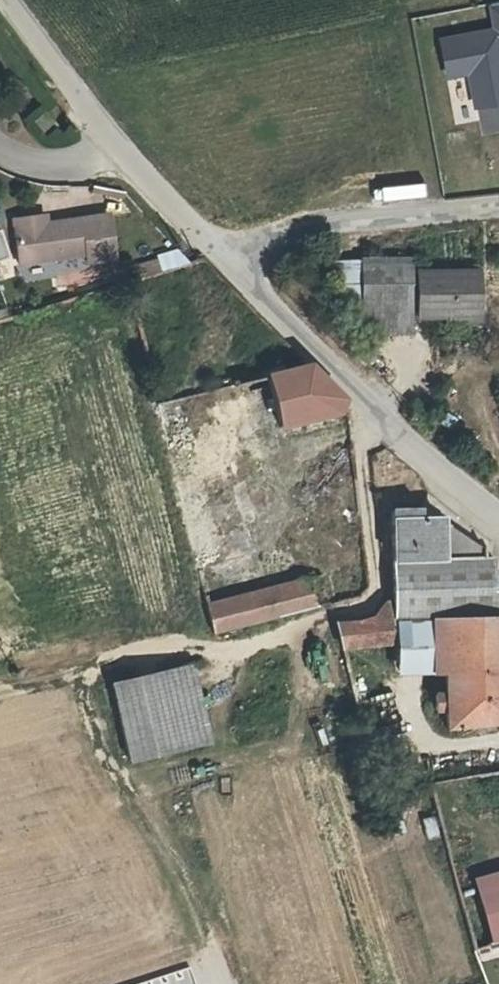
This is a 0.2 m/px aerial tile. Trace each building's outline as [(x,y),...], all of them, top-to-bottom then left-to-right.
[(487,5),(491,26),(436,36),(444,80),(467,75),(473,108),(498,103),(498,3),(487,5)] [(35,98),(23,105),(34,123),(47,115),(35,98)] [(14,257),(91,252),(92,261),(109,260),(108,216),(35,220),(35,214),(12,215),(14,257)] [(10,257),(0,230),(0,261),(10,257)] [(136,260),(135,276),(158,276),(158,261),(136,260)] [(405,337),(405,264),(354,265),(355,337),(405,337)] [(440,319),(472,319),(471,277),(411,278),(412,319),(440,319)] [(472,329),(472,319),(440,319),(440,329),(472,329)] [(270,375),(282,425),(341,410),(344,399),(311,365),(270,375)] [(498,597),(491,563),(482,565),(479,554),(440,522),(418,526),(415,516),(391,512),(395,622),(400,622),(432,621),(475,620),(475,622),(498,622),(498,597)] [(311,578),(210,603),(217,631),(318,605),(311,578)] [(393,645),(391,604),(374,617),(358,622),(335,623),(341,650),(393,645)] [(475,622),(475,620),(432,621),(432,674),(444,674),(443,697),(432,697),(432,706),(442,707),(442,725),(498,725),(498,622),(475,622)] [(432,621),(400,622),(401,674),(432,674),(432,621)] [(205,740),(187,664),(175,666),(109,679),(126,756),(194,742),(205,740)] [(498,939),(498,892),(485,896),(497,939),(498,939)]
